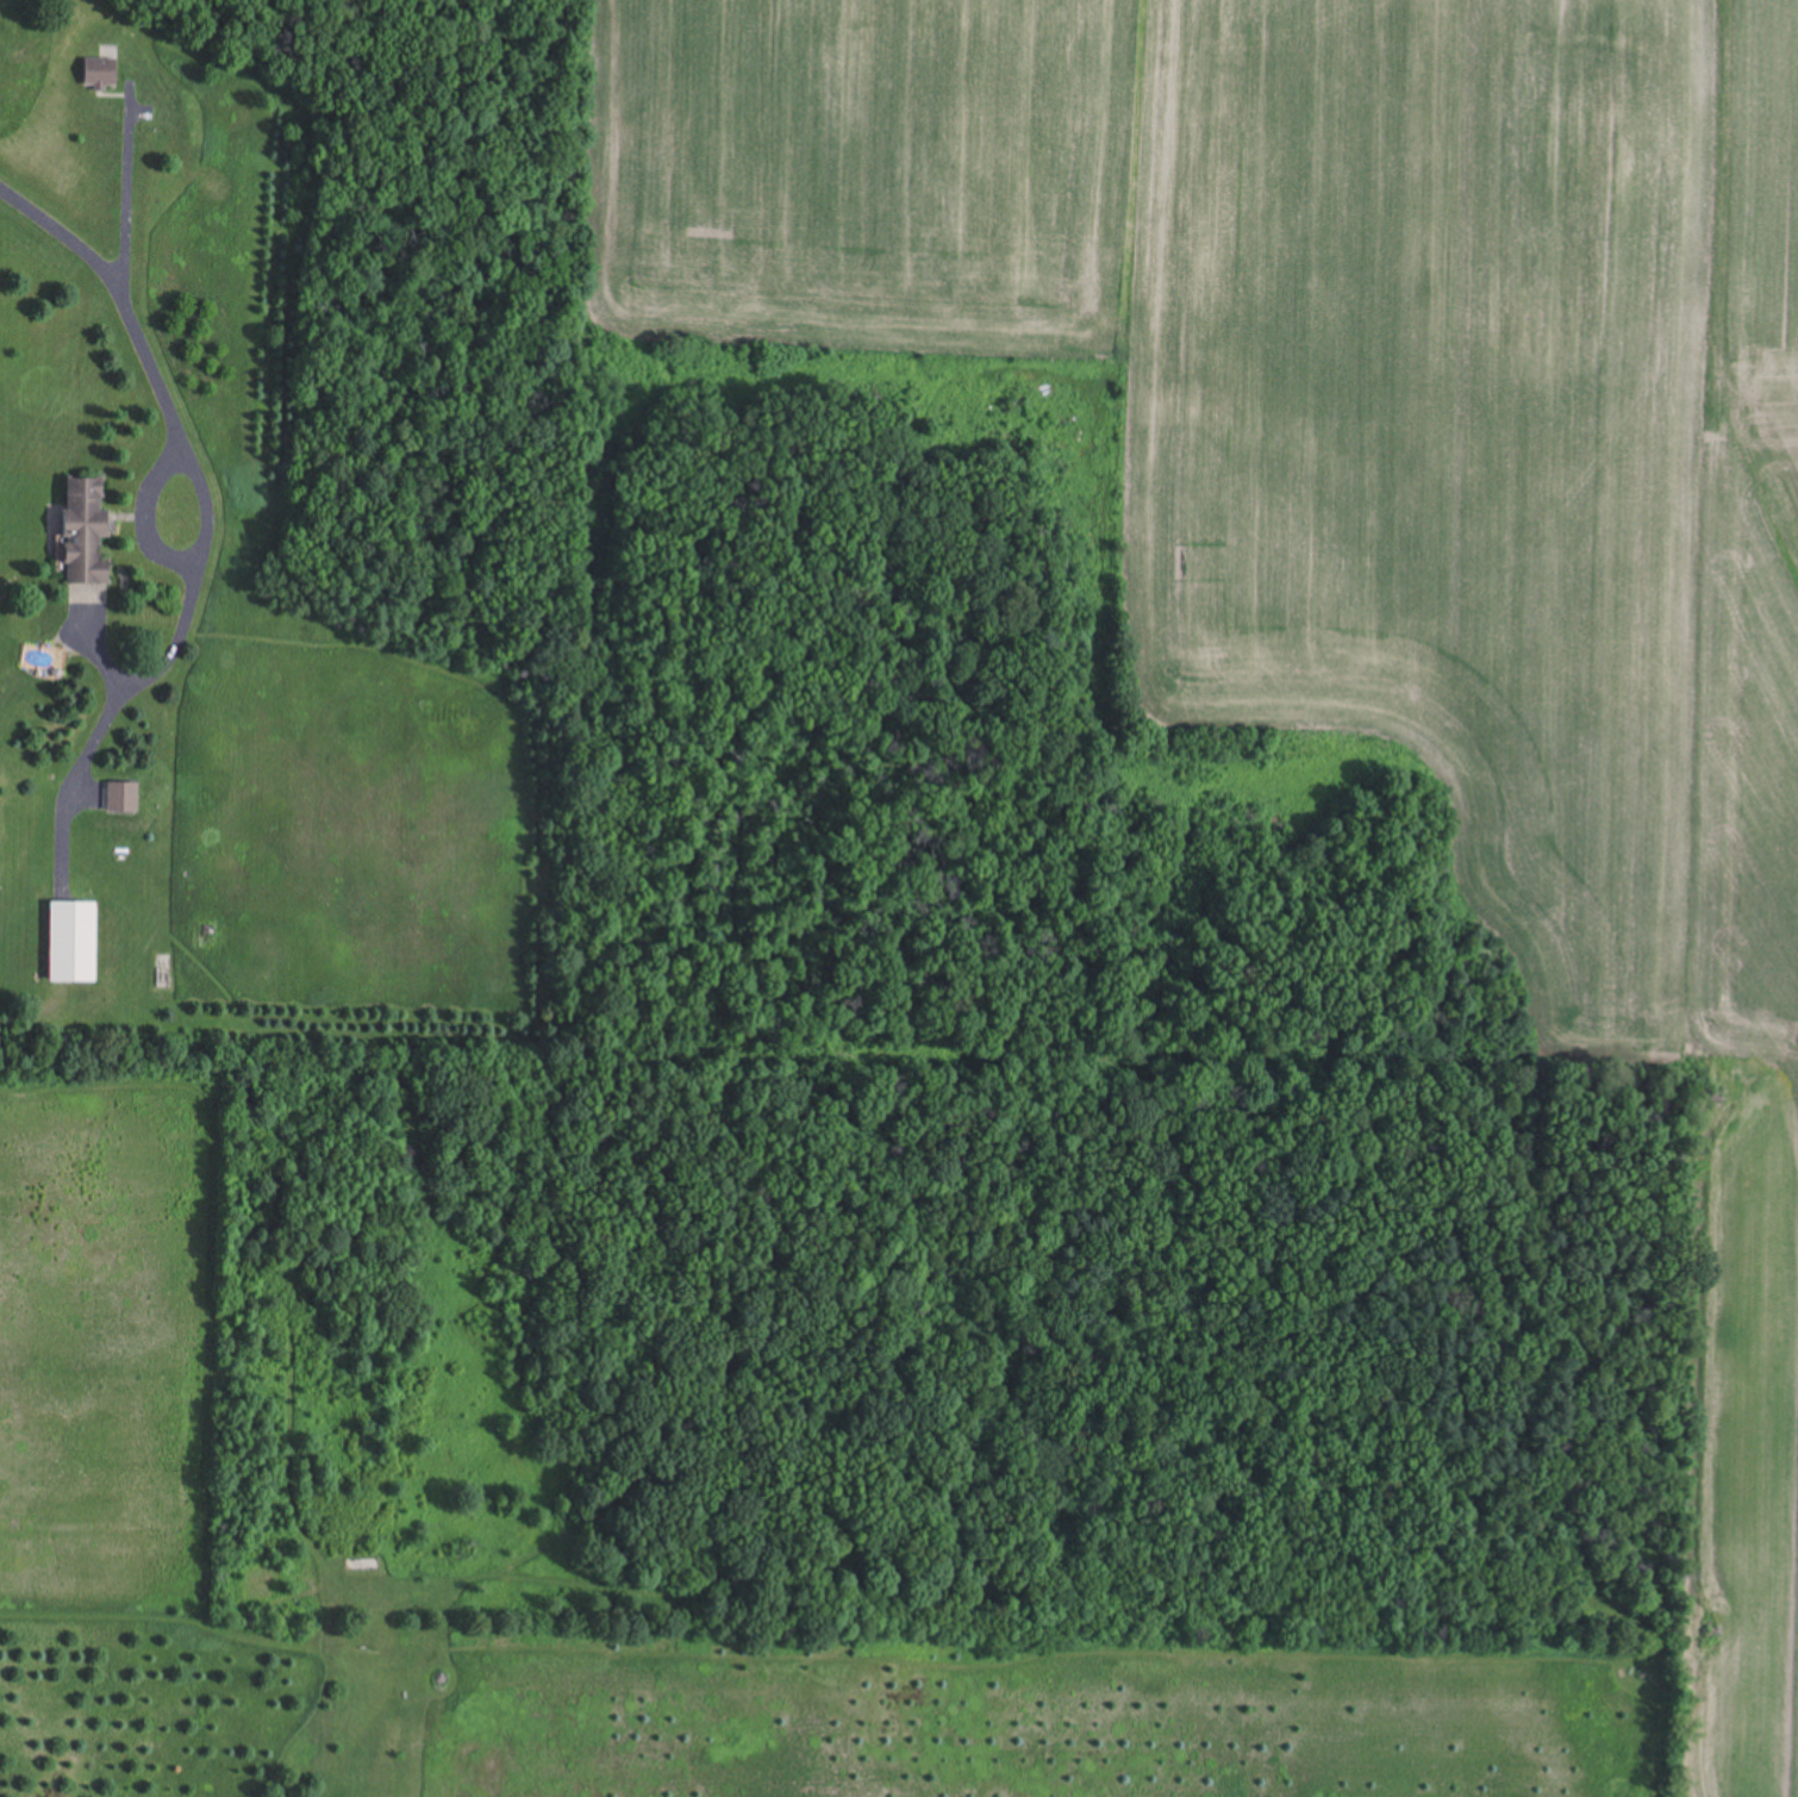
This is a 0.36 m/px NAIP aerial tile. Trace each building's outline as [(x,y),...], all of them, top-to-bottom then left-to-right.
[(85,89),(117,89),(117,60),(85,60),(85,89)] [(66,586),(108,587),(108,561),(100,561),(100,540),(108,540),(108,514),(101,514),(101,481),(67,481),(66,586)] [(104,593),(68,593),(68,605),(104,605),(104,593)] [(138,814),(138,784),(108,784),(108,814),(138,814)] [(51,983),(97,983),(97,902),(50,902),(51,983)]
